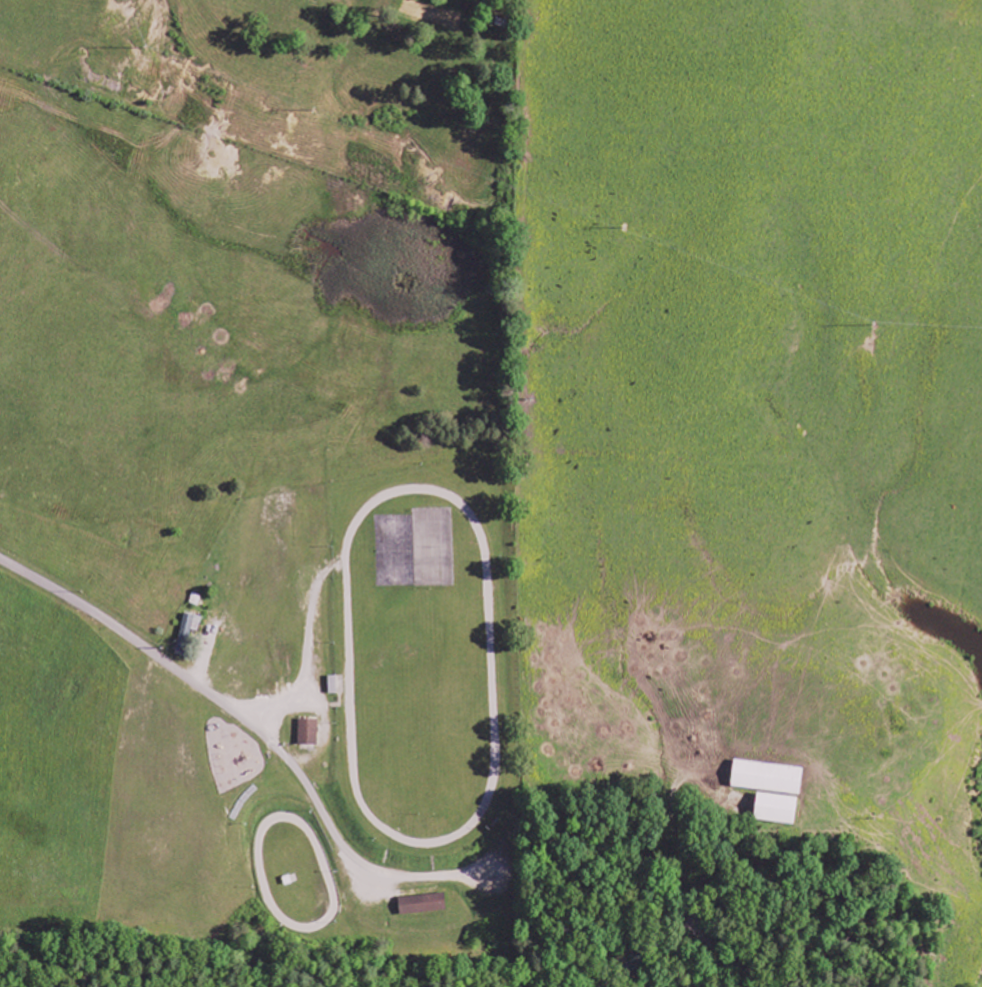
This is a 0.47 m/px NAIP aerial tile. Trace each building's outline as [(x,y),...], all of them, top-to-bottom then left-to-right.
[(188,658),(191,631),(199,632),(201,617),(183,615),(177,657),(188,658)] [(318,746),(319,721),(300,720),(299,746),(318,746)] [(732,788),(801,796),(804,769),(735,761),(732,788)] [(799,798),(758,795),(756,822),(796,825),(799,798)] [(401,918),(448,911),(445,893),(399,900),(401,918)]
